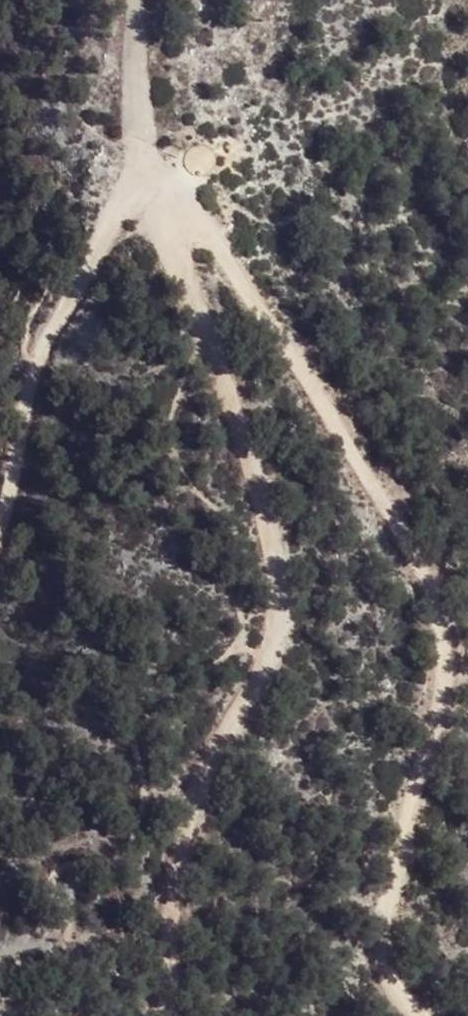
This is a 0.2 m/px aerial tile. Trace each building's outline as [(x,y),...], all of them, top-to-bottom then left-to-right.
[(217,161),(216,156),(213,152),(209,148),(204,146),(198,146),(193,147),(189,150),(185,155),(183,160),(184,166),(186,171),(189,175),(194,178),(200,179),(205,178),(210,176),(214,172),(216,167),(217,161)]
